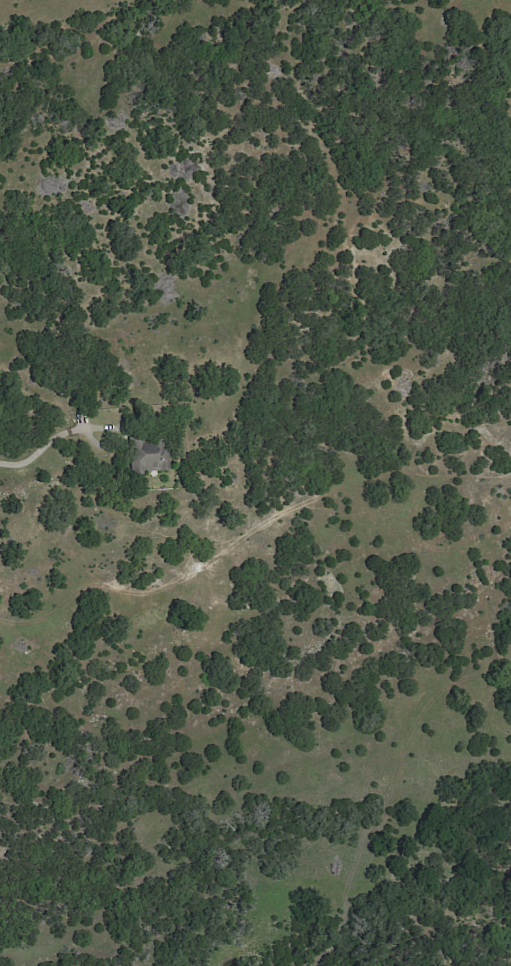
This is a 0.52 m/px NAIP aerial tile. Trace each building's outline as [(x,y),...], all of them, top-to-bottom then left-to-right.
[(159,471),(145,472),(145,475),(132,476),(130,438),(144,437),(144,449),(149,449),(148,443),(169,442),(170,471),(159,471)]
